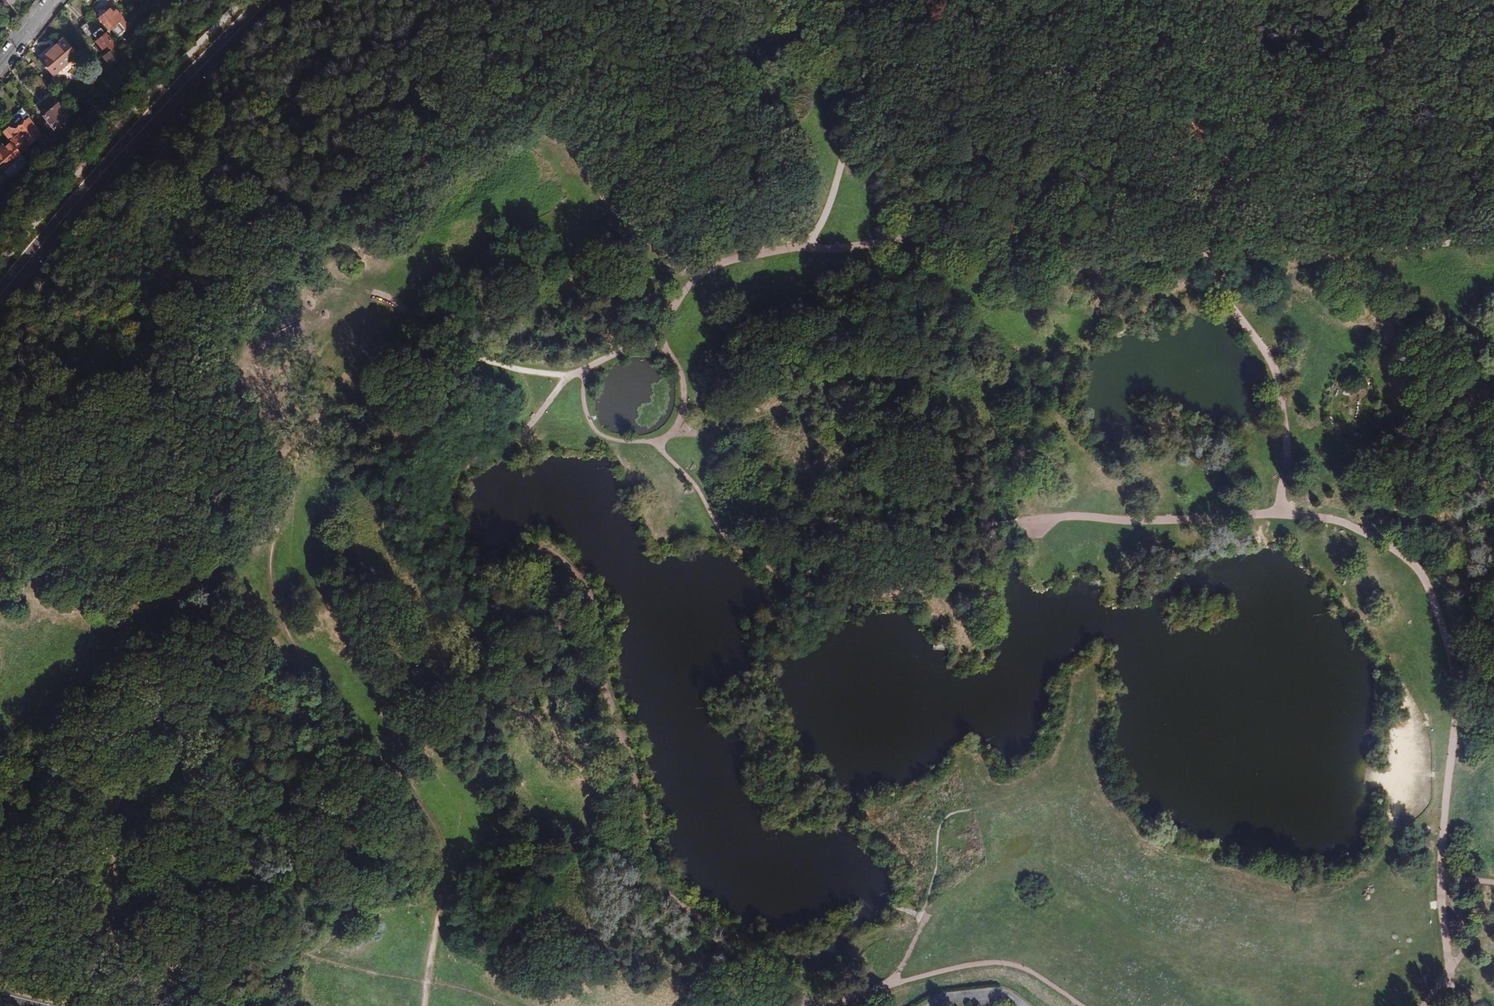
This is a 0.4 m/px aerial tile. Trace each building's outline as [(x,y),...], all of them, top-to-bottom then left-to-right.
[(108,29),(123,17),(116,9),(113,11),(110,8),(106,12),(104,10),(98,15),(99,17),(98,18),(108,29)] [(123,54),(105,32),(104,33),(96,23),(89,28),(97,39),(95,40),(106,53),(102,56),(110,65),(123,54)] [(39,59),(53,76),(77,55),(63,38),(39,59)] [(66,119),(69,117),(57,104),(43,117),(48,123),(45,125),(48,129),(51,126),(54,130),(59,126),(66,119)] [(20,110),(10,124),(16,129),(27,115),(20,110)] [(71,125),(66,119),(59,126),(63,132),(71,125)] [(0,130),(11,143),(19,153),(41,135),(28,120),(15,131),(8,123),(0,130)] [(28,163),(19,153),(11,143),(4,148),(2,146),(0,147),(0,167),(10,179),(28,163)] [(114,802),(106,800),(102,814),(113,815),(114,802)] [(167,945),(165,949),(182,956),(183,953),(167,945)]
